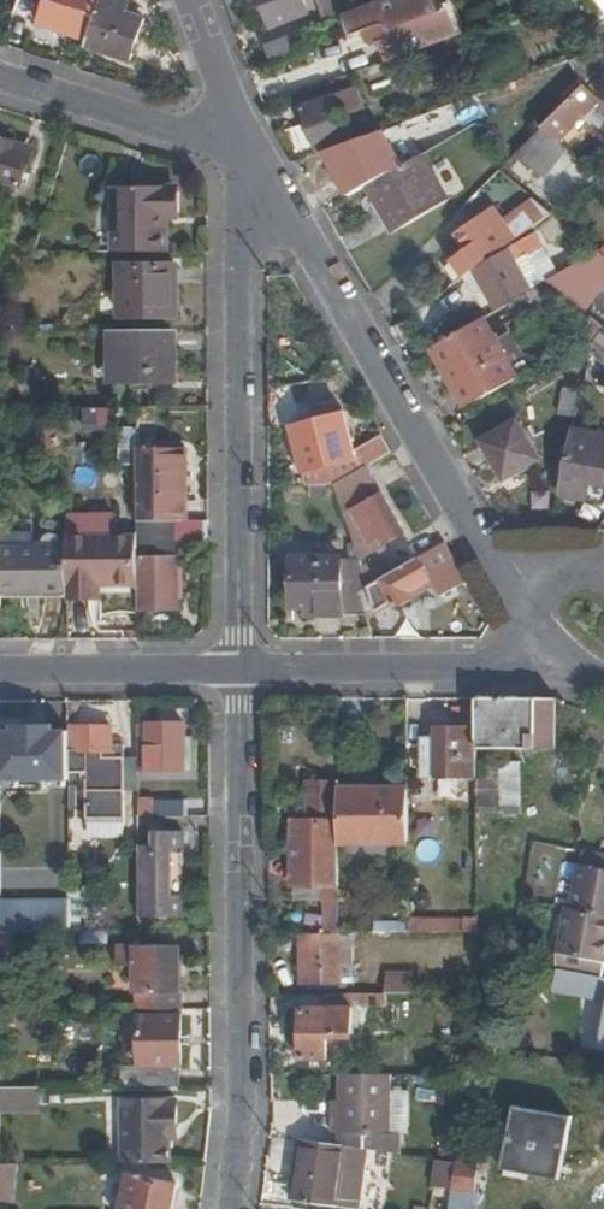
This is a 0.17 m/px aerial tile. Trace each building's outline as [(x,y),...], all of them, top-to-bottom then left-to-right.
[(102,1),(100,0),(47,0),(39,25),(90,42),(102,1)] [(122,0),(102,0),(102,1),(90,42),(89,46),(132,60),(145,18),(126,12),(129,2),(122,0)] [(310,14),(305,0),(262,0),(255,2),(260,13),(267,11),(274,28),(310,14)] [(327,23),(346,16),(360,10),(356,0),(318,0),(327,23)] [(451,40),(440,13),(428,17),(422,0),(388,0),(360,10),(346,16),(355,37),(364,35),(365,38),(366,40),(368,43),(371,45),(374,45),(378,44),(383,41),(391,63),(409,56),(431,48),(451,40)] [(294,35),(264,46),(272,65),(309,51),(305,40),(297,43),(294,35)] [(431,48),(409,56),(414,69),(436,61),(431,48)] [(557,139),(592,105),(603,115),(603,100),(603,99),(586,85),(543,127),(557,139)] [(303,110),(307,124),(318,152),(350,141),(341,118),(362,111),(354,90),(303,109),(303,110)] [(302,126),(307,124),(303,110),(297,113),(302,126)] [(421,116),(335,148),(338,153),(321,163),(346,204),(362,195),(355,184),(360,180),(357,174),(351,164),(388,148),(387,145),(401,139),(426,129),(421,116)] [(546,177),(569,149),(557,139),(543,127),(516,154),(546,177)] [(351,164),(357,174),(404,144),(401,139),(387,145),(388,148),(351,164)] [(34,151),(0,140),(0,181),(22,188),(34,151)] [(387,206),(399,228),(446,202),(420,156),(369,184),(382,209),(387,206)] [(113,189),(113,254),(146,254),(169,254),(170,218),(174,218),(174,188),(113,189)] [(504,247),(552,213),(527,192),(522,199),(535,210),(508,229),(494,208),(457,233),(479,266),(504,247)] [(388,234),(399,228),(387,206),(382,209),(375,213),(388,234)] [(507,251),(531,290),(534,288),(548,281),(558,276),(537,233),(507,251)] [(479,266),(476,268),(499,308),(508,303),(531,290),(507,251),(504,247),(479,266)] [(548,281),(586,314),(603,291),(603,258),(597,252),(558,276),(548,281)] [(179,318),(179,267),(123,267),(123,317),(179,318)] [(531,290),(508,303),(516,318),(542,302),(534,288),(531,290)] [(483,318),(431,348),(466,408),(517,379),(483,318)] [(603,327),(590,342),(603,354),(603,328),(603,327)] [(174,383),(174,332),(121,331),(117,331),(117,383),(174,383)] [(578,389),(566,387),(560,416),(573,417),(578,389)] [(160,422),(160,407),(140,407),(140,422),(160,422)] [(305,472),(327,466),(358,458),(357,452),(347,414),(294,427),(305,472)] [(517,422),(484,441),(505,478),(539,460),(517,422)] [(558,492),(584,498),(588,480),(602,483),(603,475),(603,437),(570,431),(558,492)] [(327,466),(332,484),(336,484),(369,464),(372,463),(394,451),(385,436),(357,452),(358,458),(327,466)] [(186,448),(140,448),(140,500),(140,521),(180,521),(180,494),(185,494),(186,448)] [(369,464),(336,484),(357,544),(360,557),(361,559),(407,531),(369,464)] [(210,546),(210,521),(185,521),(180,521),(140,521),(140,536),(140,542),(140,545),(141,545),(180,546),(210,546)] [(468,580),(446,541),(382,578),(370,585),(360,591),(366,612),(377,609),(395,598),(398,604),(415,594),(412,589),(436,576),(439,581),(446,593),(468,580)] [(0,548),(0,595),(22,595),(69,595),(69,589),(69,588),(69,542),(37,542),(36,548),(0,548)] [(107,542),(69,542),(69,588),(93,589),(93,587),(96,587),(96,579),(140,580),(140,545),(140,542),(107,542)] [(180,546),(141,545),(141,608),(180,608),(180,578),(185,574),(185,565),(180,563),(180,546)] [(342,615),(342,613),(343,557),(295,557),(295,607),(309,607),(309,615),(342,615)] [(342,613),(367,614),(366,612),(360,591),(370,585),(366,574),(363,567),(361,559),(360,557),(343,557),(342,613)] [(372,562),(363,567),(366,574),(370,585),(382,578),(372,562)] [(415,594),(439,581),(436,576),(412,589),(415,594)] [(69,589),(69,595),(103,595),(102,585),(139,586),(140,580),(96,579),(96,587),(93,587),(93,589),(69,588),(69,589)] [(367,614),(375,638),(386,638),(377,609),(366,612),(367,614)] [(553,728),(558,699),(478,698),(478,729),(478,746),(478,749),(549,749),(553,728)] [(70,781),(70,764),(69,731),(54,731),(54,723),(15,723),(15,732),(0,732),(0,781),(70,781)] [(185,723),(139,723),(139,752),(139,761),(139,771),(185,771),(185,723)] [(125,822),(125,791),(125,761),(113,760),(112,745),(112,726),(75,727),(75,750),(71,750),(71,777),(86,777),(86,822),(125,822)] [(478,761),(478,749),(478,746),(478,729),(438,729),(438,739),(423,739),(422,775),(442,776),(441,783),(456,783),(456,776),(478,776),(478,761)] [(125,746),(112,745),(113,760),(125,761),(125,746)] [(125,791),(140,791),(139,771),(139,761),(125,761),(125,791)] [(523,762),(478,761),(478,776),(478,797),(503,797),(503,826),(517,826),(517,814),(522,814),(523,762)] [(365,780),(340,780),(339,783),(339,789),(365,790),(365,780)] [(295,873),(295,932),(323,932),(339,932),(339,870),(339,841),(339,789),(339,783),(308,782),(307,822),(295,822),(295,867),(308,867),(308,873),(295,873)] [(408,837),(408,790),(365,790),(339,789),(339,841),(408,841),(408,837)] [(478,825),(503,826),(503,797),(478,797),(478,804),(478,825)] [(155,817),(185,817),(185,801),(155,801),(155,817)] [(143,896),(178,896),(177,852),(188,852),(188,831),(154,832),(155,852),(143,852),(143,896)] [(584,848),(574,905),(603,911),(603,852),(584,848)] [(70,931),(70,899),(0,900),(0,931),(14,931),(70,931)] [(570,904),(558,966),(561,967),(586,971),(603,974),(603,972),(603,911),(574,905),(570,904)] [(409,932),(450,932),(450,920),(409,920),(409,922),(409,932)] [(450,932),(478,932),(478,920),(450,920),(450,932)] [(374,922),(374,932),(409,932),(409,922),(374,922)] [(14,931),(0,931),(0,956),(14,956),(14,931)] [(342,984),(342,982),(342,965),(342,934),(300,934),(301,983),(342,984)] [(354,934),(342,934),(342,965),(354,965),(354,934)] [(142,992),(181,992),(181,945),(139,945),(139,935),(132,935),(132,951),(139,951),(140,973),(132,972),(132,987),(139,986),(139,992),(142,992)] [(342,965),(342,982),(354,982),(354,965),(342,965)] [(561,967),(558,984),(583,988),(586,971),(561,967)] [(586,971),(583,988),(582,993),(603,998),(603,974),(586,971)] [(387,993),(415,993),(415,973),(387,973),(387,993)] [(0,1008),(15,1008),(15,989),(0,989),(0,1008)] [(143,1008),(181,1007),(181,992),(142,992),(143,1008)] [(302,1059),(328,1059),(329,1035),(355,1035),(354,994),(328,994),(327,1008),(303,1009),(302,1059)] [(387,1006),(387,994),(365,994),(365,1006),(387,1006)] [(171,1084),(181,1084),(181,1014),(134,1014),(134,1027),(140,1027),(140,1085),(171,1084)] [(394,1132),(391,1073),(340,1073),(339,1132),(342,1131),(342,1145),(345,1145),(398,1154),(397,1132),(394,1132)] [(39,1086),(0,1086),(0,1090),(0,1096),(1,1110),(39,1109),(39,1086)] [(115,1162),(158,1162),(159,1136),(160,1122),(169,1122),(170,1100),(115,1100),(115,1162)] [(510,1171),(568,1178),(576,1116),(518,1108),(510,1171)] [(160,1122),(159,1136),(169,1136),(169,1122),(160,1122)] [(481,1152),(484,1135),(466,1132),(463,1149),(481,1152)] [(485,1137),(475,1208),(485,1208),(496,1139),(485,1137)] [(345,1145),(342,1145),(301,1139),(293,1199),(338,1205),(345,1145)] [(9,1200),(15,1162),(0,1163),(0,1165),(0,1199),(9,1200)] [(458,1162),(451,1208),(473,1208),(477,1183),(479,1166),(458,1162)] [(176,1183),(128,1173),(120,1208),(171,1208),(176,1183)]
